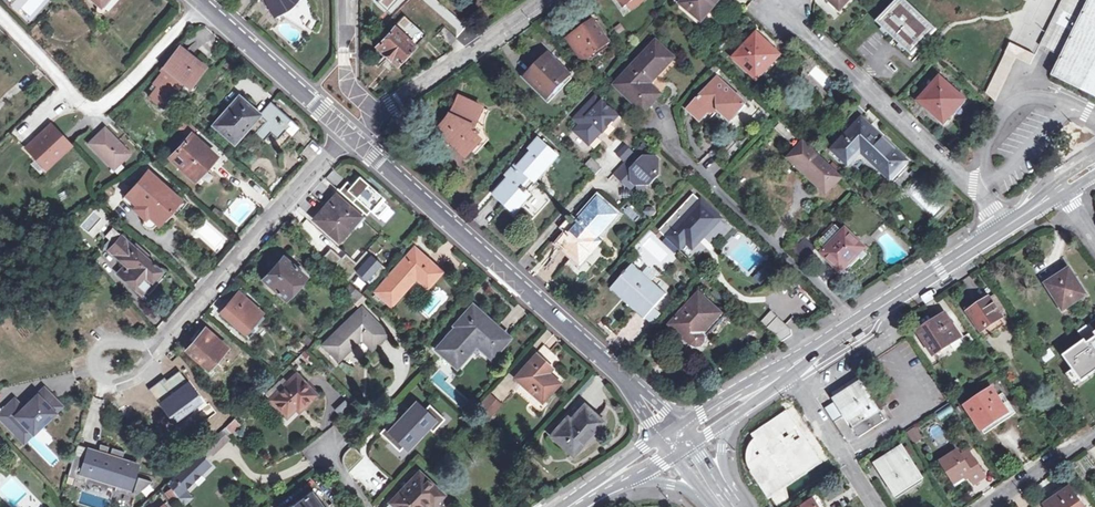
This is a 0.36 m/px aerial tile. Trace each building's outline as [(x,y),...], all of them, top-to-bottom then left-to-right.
[(284,10),(295,4),(298,0),(267,0),(273,15),(284,10)] [(637,0),(619,0),(625,9),(637,0)] [(721,0),(691,0),(687,5),(702,18),(712,6),(714,8),(721,0)] [(828,1),(840,12),(843,9),(833,0),(829,0),(828,1)] [(843,9),(852,0),(833,0),(843,9)] [(878,29),(913,61),(937,32),(902,0),(901,0),(878,29)] [(1044,50),(1069,0),(1062,0),(1039,47),(1044,50)] [(1044,50),(1060,57),(1051,77),(1094,98),(1094,0),(1069,0),(1044,50)] [(378,52),(391,64),(395,65),(397,63),(399,64),(427,34),(406,14),(379,44),(380,45),(378,47),(378,52)] [(586,31),(574,40),(588,60),(611,45),(597,24),(586,31)] [(445,29),(439,35),(451,45),(456,39),(445,29)] [(758,36),(735,60),(758,82),(781,58),(758,36)] [(1031,64),(1036,52),(1008,41),(986,95),(997,100),(1015,58),(1031,64)] [(651,86),(650,82),(673,59),(656,43),(615,85),(643,112),(660,95),(651,86)] [(159,84),(154,90),(150,96),(163,106),(184,79),(190,84),(204,67),(189,55),(187,58),(175,50),(160,68),(163,70),(155,80),(159,84)] [(538,66),(527,78),(549,98),(571,77),(548,56),(538,66)] [(714,115),(717,112),(726,120),(734,112),(737,115),(744,106),(736,99),(738,97),(727,86),(725,88),(715,79),(686,110),(698,122),(709,110),(714,115)] [(159,84),(155,80),(150,86),(154,90),(159,84)] [(939,80),(919,103),(943,126),(964,104),(939,80)] [(249,127),(264,141),(272,133),(284,144),(300,127),(271,101),(260,114),(240,96),(215,125),(234,143),(249,127)] [(450,132),(446,137),(467,157),(482,140),(472,131),(485,107),(461,97),(454,114),(443,127),(450,132)] [(586,143),(595,133),(598,136),(599,135),(598,134),(601,131),(603,133),(618,117),(602,102),(601,103),(595,98),(574,120),(580,125),(574,132),(586,143)] [(811,175),(809,177),(825,192),(839,178),(778,119),(768,129),(791,150),(788,153),(791,156),(811,175)] [(860,155),(890,183),(907,165),(859,119),(827,154),(845,171),(860,155)] [(52,125),(27,149),(47,170),(73,145),(52,125)] [(450,132),(443,127),(439,132),(446,137),(450,132)] [(104,128),(98,133),(108,144),(114,139),(104,128)] [(108,144),(98,133),(88,142),(109,164),(111,161),(113,161),(116,164),(128,153),(114,139),(108,144)] [(586,143),(589,146),(598,136),(595,133),(586,143)] [(209,170),(217,161),(190,136),(171,158),(193,179),(205,167),(209,170)] [(532,182),(536,186),(560,159),(539,140),(527,154),(530,157),(519,169),(518,168),(495,195),(517,216),(533,198),(525,190),(532,182)] [(632,153),(626,147),(618,155),(625,162),(632,153)] [(625,162),(633,170),(628,175),(628,178),(626,179),(626,182),(626,188),(633,188),(633,185),(636,185),(645,185),(649,185),(658,176),(657,162),(655,160),(643,159),(640,162),(632,154),(625,162)] [(811,175),(791,156),(787,159),(808,178),(809,177),(811,175)] [(591,172),(597,166),(591,161),(586,167),(591,172)] [(1068,161),(1058,167),(1061,171),(1070,165),(1068,161)] [(625,162),(615,173),(626,182),(626,179),(628,178),(628,175),(633,170),(625,162)] [(597,166),(591,172),(595,175),(594,175),(598,178),(603,172),(597,166)] [(126,198),(154,224),(178,199),(148,173),(126,198)] [(372,211),(379,217),(388,207),(357,179),(351,186),(347,183),(338,192),(366,217),(372,211)] [(668,225),(659,235),(677,251),(687,241),(694,247),(719,221),(692,196),(666,223),(668,225)] [(349,224),(357,216),(336,198),(315,222),(338,242),(352,227),(349,224)] [(613,216),(598,202),(579,223),(570,215),(558,229),(567,237),(559,245),(579,263),(596,243),(592,239),(613,216)] [(631,205),(623,209),(631,223),(639,219),(631,205)] [(388,207),(379,217),(382,220),(391,210),(388,207)] [(91,214),(81,228),(95,238),(105,224),(91,214)] [(360,219),(357,216),(349,224),(352,227),(360,219)] [(296,221),(291,227),(297,232),(302,227),(296,221)] [(816,242),(824,249),(841,231),(834,224),(816,242)] [(844,228),(841,231),(824,249),(820,253),(840,271),(842,269),(845,271),(859,257),(856,254),(863,247),(844,228)] [(146,282),(149,285),(160,272),(154,267),(156,264),(152,261),(151,263),(122,237),(109,251),(127,267),(122,273),(137,287),(141,287),(146,282)] [(429,290),(443,275),(417,251),(377,296),(391,308),(418,281),(429,290)] [(353,268),(366,281),(383,265),(369,252),(353,268)] [(281,257),(260,279),(285,301),(304,278),(281,257)] [(650,282),(654,277),(646,270),(642,276),(630,266),(609,290),(640,315),(661,292),(650,282)] [(759,284),(769,276),(762,267),(752,276),(759,284)] [(1070,268),(1047,283),(1055,295),(1058,293),(1067,307),(1087,294),(1070,268)] [(137,287),(122,273),(118,277),(140,296),(149,285),(146,282),(141,287),(137,287)] [(344,293),(355,303),(363,296),(351,285),(344,293)] [(996,293),(990,297),(1000,312),(1007,308),(996,293)] [(258,326),(266,318),(240,294),(222,314),(246,336),(256,325),(258,326)] [(699,295),(670,328),(692,348),(722,316),(699,295)] [(990,297),(989,296),(967,311),(979,328),(1001,314),(1000,312),(990,297)] [(372,349),(387,334),(362,310),(325,345),(340,359),(362,339),(372,349)] [(760,321),(782,342),(793,331),(771,310),(760,321)] [(475,345),(482,351),(493,359),(509,342),(474,312),(456,331),(458,334),(440,353),(463,372),(473,361),(466,355),(475,345)] [(946,314),(918,333),(933,355),(961,338),(946,314)] [(1007,322),(1001,314),(979,328),(985,337),(1007,322)] [(1094,327),(1094,323),(1083,332),(1087,337),(1094,332),(1094,329),(1094,328),(1094,327)] [(857,336),(859,340),(869,333),(867,330),(857,336)] [(1065,354),(1082,378),(1094,370),(1094,332),(1065,354)] [(197,337),(192,343),(195,345),(188,353),(209,372),(227,352),(206,333),(200,340),(197,337)] [(466,355),(473,361),(482,351),(475,345),(466,355)] [(533,375),(523,386),(543,406),(562,386),(551,375),(555,370),(547,363),(553,357),(546,350),(526,370),(533,375)] [(533,375),(526,370),(517,381),(523,386),(533,375)] [(308,402),(312,406),(321,399),(297,374),(270,399),(289,420),(298,411),(308,402)] [(861,383),(835,399),(859,437),(887,419),(881,410),(879,411),(878,410),(873,402),(861,383)] [(1003,405),(992,388),(966,406),(985,434),(1011,417),(1003,405)] [(16,431),(25,423),(34,432),(60,407),(45,392),(24,412),(15,403),(7,410),(4,407),(1,410),(0,409),(0,415),(16,431)] [(490,397),(479,408),(492,420),(502,409),(490,397)] [(878,410),(885,405),(880,397),(873,402),(878,410)] [(1003,405),(1011,417),(1016,413),(1008,401),(1003,405)] [(308,402),(298,411),(303,415),(312,406),(308,402)] [(403,446),(406,449),(428,428),(433,423),(438,427),(445,420),(429,405),(423,412),(415,404),(395,424),(391,421),(379,433),(393,447),(398,441),(403,446)] [(553,437),(571,454),(579,446),(583,449),(597,434),(593,431),(601,422),(586,409),(571,424),(568,422),(553,437)] [(225,427),(231,433),(240,425),(234,419),(225,427)] [(593,431),(597,434),(604,426),(601,422),(593,431)] [(16,431),(25,441),(34,432),(25,423),(16,431)] [(428,428),(432,433),(438,427),(433,423),(428,428)] [(909,431),(916,442),(924,437),(917,426),(909,431)] [(60,460),(48,446),(54,440),(43,427),(27,441),(51,469),(60,460)] [(210,458),(229,438),(220,429),(200,448),(210,458)] [(800,435),(770,454),(788,483),(818,464),(800,435)] [(393,447),(398,451),(403,446),(398,441),(393,447)] [(902,443),(873,462),(895,496),(925,478),(902,443)] [(76,455),(69,477),(87,482),(88,476),(117,485),(115,490),(130,495),(140,464),(124,459),(126,452),(114,448),(111,455),(108,454),(110,447),(101,444),(101,452),(89,448),(86,459),(76,455)] [(89,448),(79,445),(76,455),(86,459),(89,448)] [(579,446),(571,454),(575,458),(583,449),(579,446)] [(362,458),(350,447),(344,454),(341,460),(341,466),(346,474),(362,458)] [(962,455),(957,447),(938,459),(955,487),(970,478),(973,484),(986,476),(974,457),(966,462),(962,455)] [(969,450),(962,455),(966,462),(974,457),(969,450)] [(169,482),(172,487),(177,493),(187,506),(195,498),(186,488),(210,466),(199,453),(169,482)] [(440,497),(418,474),(385,506),(422,506),(427,502),(431,506),(440,497)] [(148,480),(139,477),(134,493),(137,494),(148,480)] [(177,493),(172,487),(167,491),(172,497),(177,493)] [(1045,505),(1047,506),(1084,506),(1071,488),(1045,505)] [(295,505),(294,504),(290,506),(326,506),(313,491),(295,505)]
